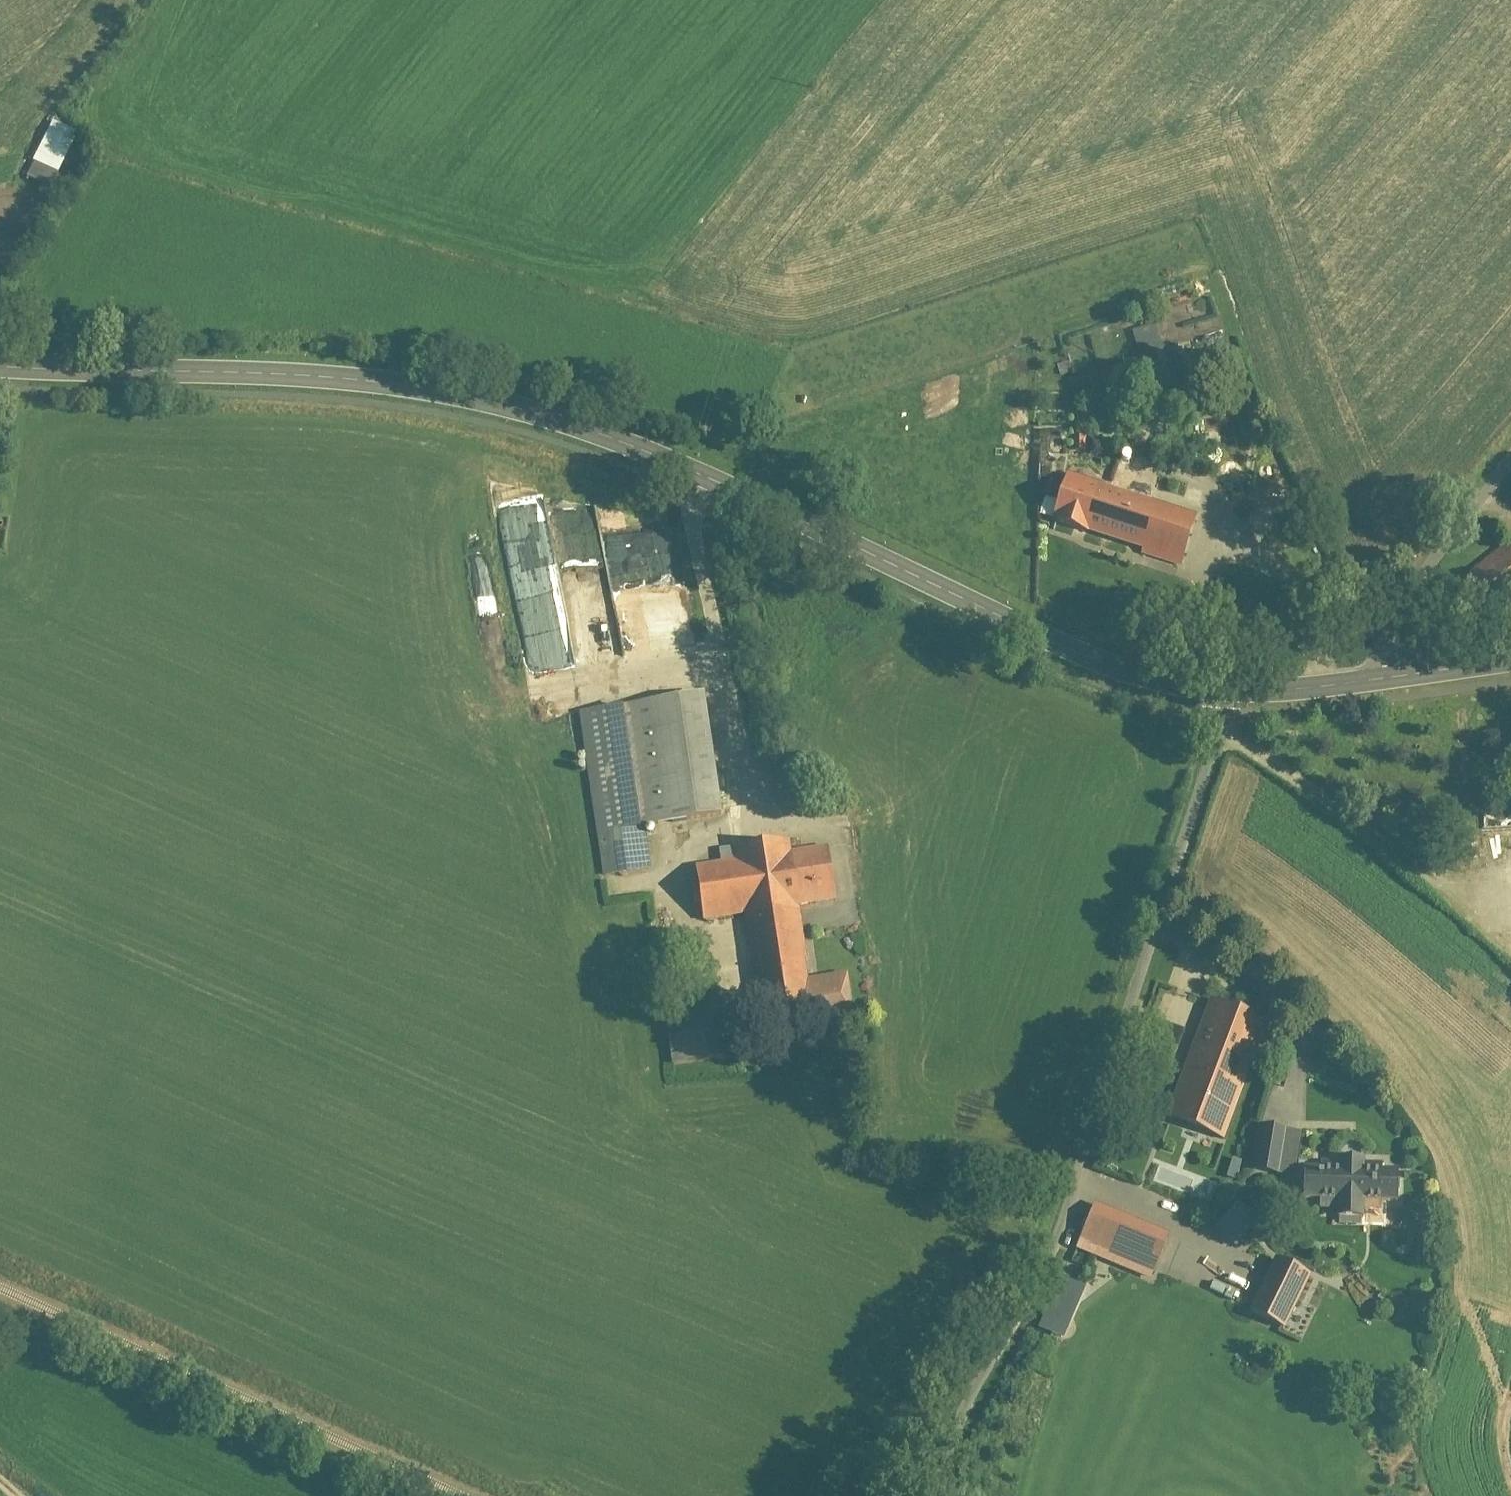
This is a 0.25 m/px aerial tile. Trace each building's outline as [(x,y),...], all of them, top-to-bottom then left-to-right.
[(58,120),(36,167),(61,179),(83,132),(58,120)] [(1156,332),(1133,338),(1148,390),(1171,383),(1156,332)] [(1068,477),(1052,529),(1183,569),(1198,517),(1068,477)] [(1494,620),(1510,606),(1510,555),(1508,552),(1466,588),(1494,620)] [(702,702),(582,720),(606,882),(651,875),(645,829),(719,818),(702,702)] [(744,922),(759,1027),(816,1019),(801,913),(838,908),(830,857),(793,862),(791,844),(734,852),(737,871),(694,877),(702,928),(744,922)] [(663,1010),(671,1072),(743,1064),(736,1001),(663,1010)] [(1212,1007),(1166,1125),(1226,1148),(1271,1030),(1212,1007)] [(1258,1131),(1249,1179),(1293,1187),(1302,1139),(1258,1131)] [(1308,1165),(1307,1206),(1402,1209),(1403,1168),(1308,1165)] [(1099,1207),(1082,1248),(1152,1277),(1169,1235),(1099,1207)] [(1272,1264),(1247,1317),(1285,1335),(1310,1282),(1272,1264)]
